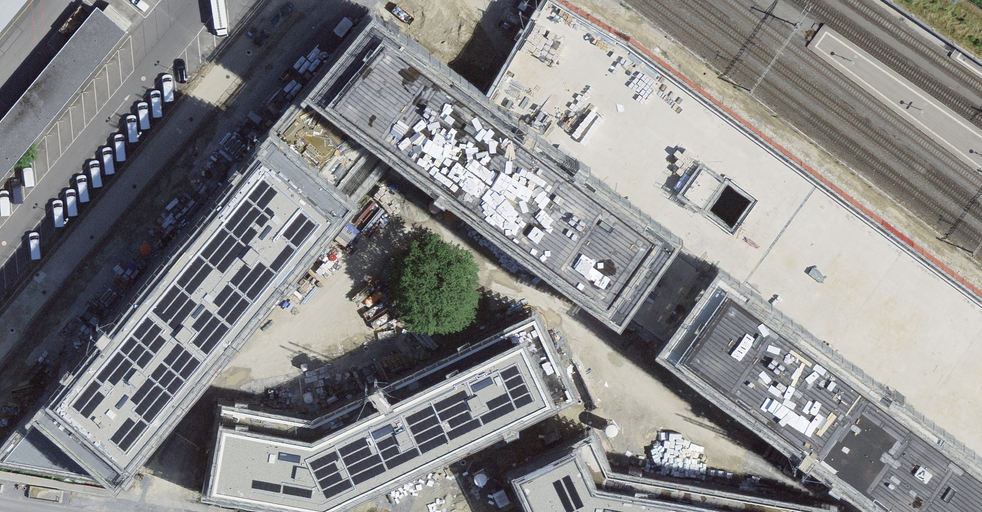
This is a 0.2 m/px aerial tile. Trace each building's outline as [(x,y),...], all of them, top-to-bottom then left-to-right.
[(554,0),(535,0),(511,44),(501,61),(482,96),(719,271),(747,289),(981,459),(981,301),(554,0)] [(0,126),(0,190),(131,27),(100,2),(0,126)] [(482,96),(375,21),(312,108),(620,331),(683,244),(482,96)] [(0,459),(0,460),(127,482),(190,402),(354,209),(271,141),(0,459)] [(719,271),(655,355),(871,511),(981,511),(981,459),(747,289),(719,271)] [(218,398),(201,499),(271,511),(347,511),(566,404),(581,402),(573,385),(539,313),(310,415),(218,398)] [(592,429),(508,470),(527,511),(837,511),(837,508),(612,472),(592,429)]
